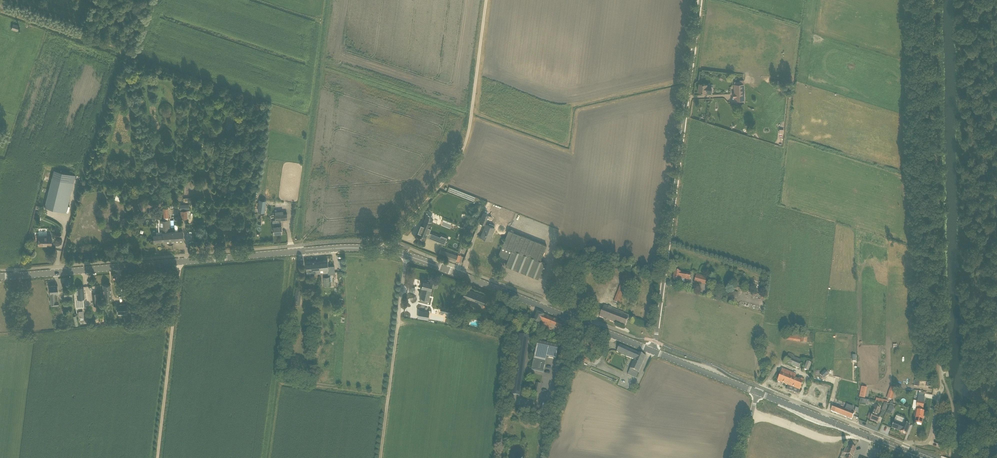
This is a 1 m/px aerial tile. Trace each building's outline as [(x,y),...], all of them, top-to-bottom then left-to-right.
[(734,98),(735,101),(745,100),(744,84),(744,80),(739,80),(739,81),(734,81),(734,84),(734,93),(733,93),(733,98),(734,98)] [(706,93),(711,94),(712,89),(710,89),(710,85),(699,83),(698,91),(705,92),(706,92),(706,93)] [(44,207),(66,212),(75,175),(53,169),(44,207)] [(449,187),(447,192),(473,201),(475,196),(449,187)] [(266,206),(259,205),(258,213),(265,213),(266,206)] [(488,214),(483,212),(479,222),(484,224),(488,214)] [(288,220),(287,214),(274,215),(275,220),(273,221),(274,233),(282,233),(282,226),(280,226),(279,220),(288,220)] [(429,227),(431,222),(424,219),(422,225),(420,224),(417,232),(419,233),(418,235),(425,237),(425,236),(444,244),(446,238),(440,235),(440,237),(429,232),(430,228),(429,227)] [(163,242),(183,241),(182,231),(168,232),(167,228),(170,228),(169,220),(161,221),(162,228),(163,228),(163,233),(162,233),(162,234),(152,235),(153,241),(162,241),(163,242)] [(486,224),(481,237),(489,240),(494,227),(486,224)] [(540,261),(546,245),(508,230),(502,246),(498,255),(506,258),(506,257),(509,258),(506,266),(538,279),(539,277),(541,278),(546,265),(544,264),(544,262),(540,261)] [(39,237),(38,245),(44,246),(44,245),(51,245),(51,236),(48,235),(48,237),(39,237)] [(441,249),(439,254),(459,262),(461,256),(441,249)] [(323,269),(323,273),(329,273),(328,260),(320,261),(320,269),(323,269)] [(321,274),(320,269),(320,261),(306,262),(307,271),(314,270),(314,274),(321,274)] [(627,291),(633,274),(626,272),(614,302),(620,304),(626,290),(627,291)] [(674,272),(673,279),(679,280),(679,281),(680,281),(680,282),(685,283),(685,282),(689,283),(691,275),(679,273),(679,272),(674,272)] [(707,285),(709,278),(696,274),(694,282),(707,285)] [(421,296),(420,296),(419,298),(421,298),(420,302),(428,303),(431,290),(433,282),(424,279),(422,288),(423,288),(421,296)] [(110,288),(110,284),(103,285),(103,292),(104,301),(111,300),(110,291),(111,291),(111,288),(110,288)] [(57,285),(49,286),(50,293),(51,305),(59,305),(57,285)] [(470,299),(468,303),(483,309),(482,310),(484,311),(488,303),(485,301),(487,296),(466,288),(462,296),(470,299)] [(126,313),(126,304),(117,304),(118,314),(126,313)] [(604,305),(601,312),(599,317),(625,327),(628,318),(629,315),(623,313),(623,312),(604,305)] [(564,324),(536,313),(532,323),(543,328),(544,325),(560,332),(564,324)] [(497,322),(496,329),(509,332),(511,325),(497,322)] [(547,358),(557,360),(559,346),(537,342),(534,361),(546,363),(547,358)] [(635,378),(646,357),(620,345),(617,352),(634,360),(627,375),(635,378)] [(784,363),(791,366),(795,357),(794,357),(794,355),(788,353),(784,363)] [(800,359),(795,357),(791,366),(798,369),(801,363),(800,362),(801,360),(800,359)] [(806,361),(803,369),(808,371),(811,363),(806,361)] [(787,378),(789,372),(782,369),(777,382),(784,384),(786,378),(787,378)] [(824,379),(828,375),(824,370),(820,374),(824,379)] [(786,378),(784,384),(800,390),(804,380),(800,379),(799,380),(795,378),(796,375),(789,372),(787,378),(786,378)] [(860,397),(866,398),(868,388),(862,386),(860,397)] [(896,388),(890,386),(887,398),(892,400),(896,388)] [(917,400),(914,417),(916,417),(915,424),(921,425),(923,412),(921,412),(922,409),(923,409),(924,402),(917,400)] [(854,413),(851,412),(852,407),(847,405),(845,410),(833,405),(831,411),(852,419),(854,413)] [(880,409),(875,407),(870,420),(878,423),(880,418),(877,416),(880,409)] [(906,435),(910,427),(894,421),(891,428),(900,432),(906,435)] [(856,449),(849,446),(848,449),(845,448),(844,453),(848,454),(846,457),(851,457),(852,456),(853,456),(856,449)]
